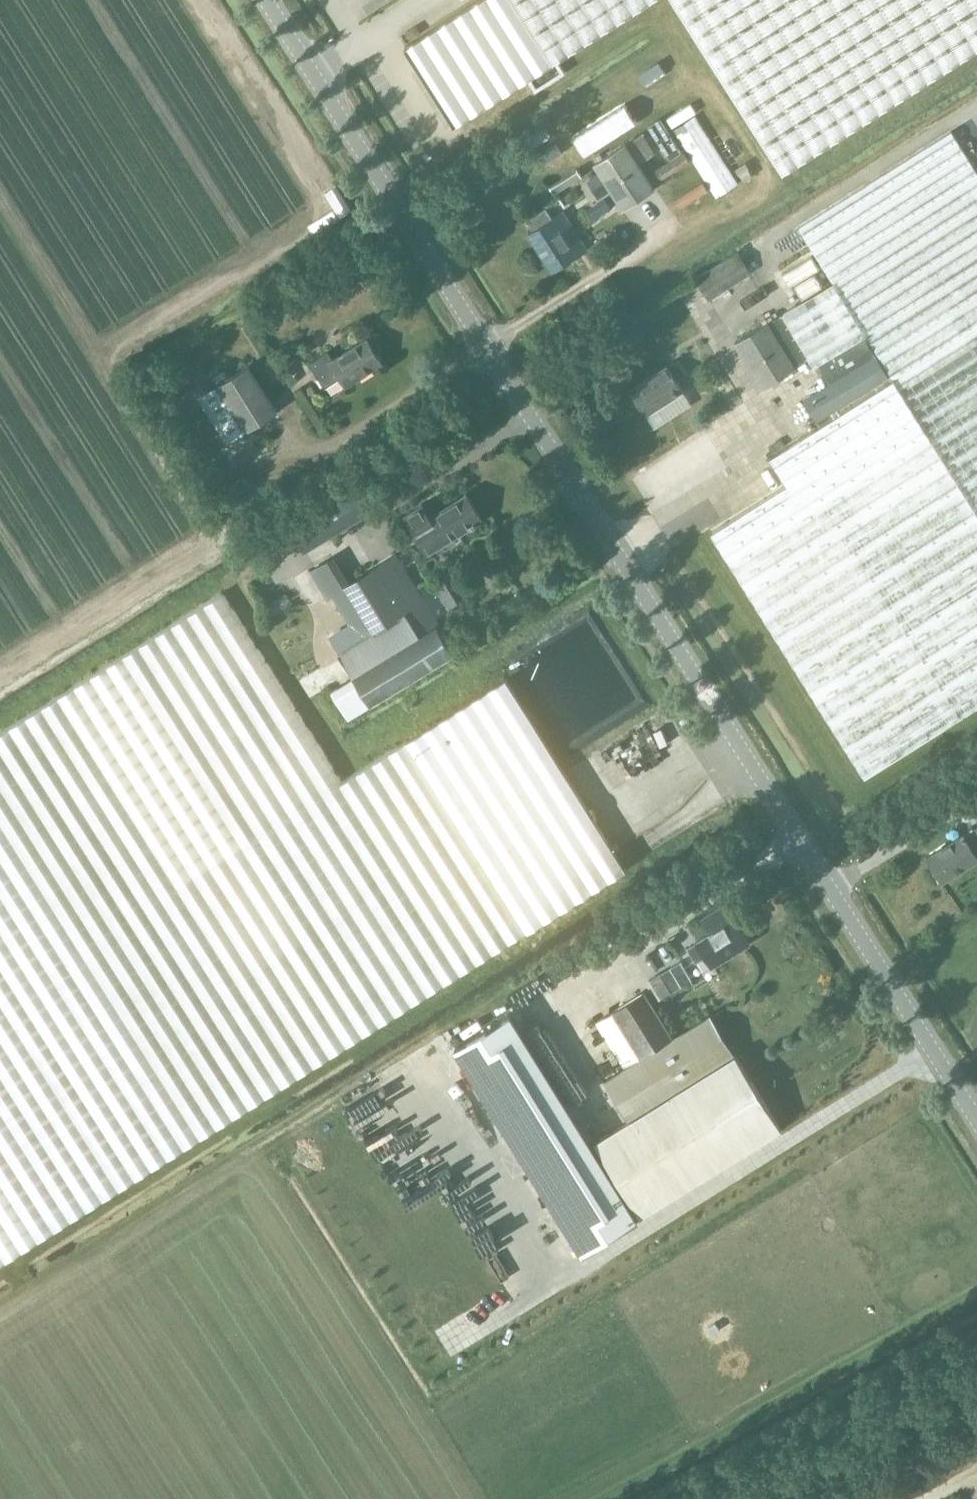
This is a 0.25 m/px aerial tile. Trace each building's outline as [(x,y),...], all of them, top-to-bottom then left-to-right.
[(445,20),(404,46),(454,124),(552,62),(649,0),(477,0),(445,20)] [(782,172),(976,48),(976,0),(673,0),(782,172)] [(738,183),(721,156),(696,115),(674,128),(691,156),(716,197),(738,183)] [(627,135),(638,158),(653,150),(642,127),(627,135)] [(816,420),(765,450),(787,484),(711,532),(866,778),(976,708),(976,172),(952,131),(799,226),(833,280),(826,285),(817,270),(799,280),(809,296),(782,313),(813,365),(866,333),(891,373),(888,375),(889,376),(816,420)] [(655,187),(626,142),(625,141),(593,162),(623,207),(655,187)] [(683,150),(655,168),(661,178),(689,160),(683,150)] [(753,174),(749,167),(745,161),(735,167),(743,180),(753,174)] [(557,188),(580,176),(574,164),(551,176),(557,188)] [(679,207),(707,189),(702,181),(674,199),(679,207)] [(595,217),(609,208),(603,200),(589,208),(595,217)] [(553,269),(576,254),(552,216),(545,206),(531,215),(538,225),(528,231),(553,269)] [(709,300),(752,272),(739,250),(695,278),(709,300)] [(640,324),(652,316),(646,307),(634,315),(640,324)] [(795,366),(795,364),(808,357),(780,312),(768,320),(767,319),(734,339),(763,385),(795,366)] [(344,384),(382,360),(367,336),(332,358),(327,350),(309,362),(323,384),(338,374),(344,384)] [(889,376),(888,375),(876,355),(803,400),(816,420),(889,376)] [(676,379),(686,372),(677,358),(667,364),(629,388),(644,411),(682,388),(676,379)] [(216,383),(217,386),(244,429),(277,409),(248,363),(216,383)] [(714,377),(729,402),(739,396),(724,372),(714,377)] [(245,429),(244,429),(217,386),(201,396),(228,440),(245,429)] [(368,510),(378,504),(367,486),(357,492),(355,489),(293,527),(308,550),(369,512),(368,510)] [(426,552),(481,517),(466,493),(431,515),(423,502),(402,515),(426,552)] [(393,552),(344,584),(311,606),(340,651),(355,675),(356,674),(373,701),(455,647),(437,620),(438,620),(423,597),(393,552)] [(311,606),(344,584),(327,557),(293,578),(311,606)] [(527,930),(625,868),(505,678),(341,782),(221,593),(0,733),(0,1263),(527,930)] [(466,644),(480,633),(471,621),(457,632),(466,644)] [(626,761),(660,737),(651,724),(640,732),(633,722),(610,737),(626,761)] [(964,833),(964,832),(926,856),(941,880),(976,857),(976,825),(964,833)] [(749,940),(734,916),(726,903),(701,918),(709,932),(696,940),(697,940),(687,947),(695,961),(705,955),(711,964),(749,940)] [(680,960),(659,973),(671,991),(691,979),(680,960)] [(629,1120),(595,1141),(613,1171),(642,1215),(782,1127),(734,1051),(733,1052),(709,1014),(673,1037),(644,989),(611,1009),(612,1011),(596,1022),(624,1066),(604,1079),(629,1120)] [(583,1253),(642,1215),(613,1171),(610,1173),(510,1012),(454,1046),(583,1253)]
